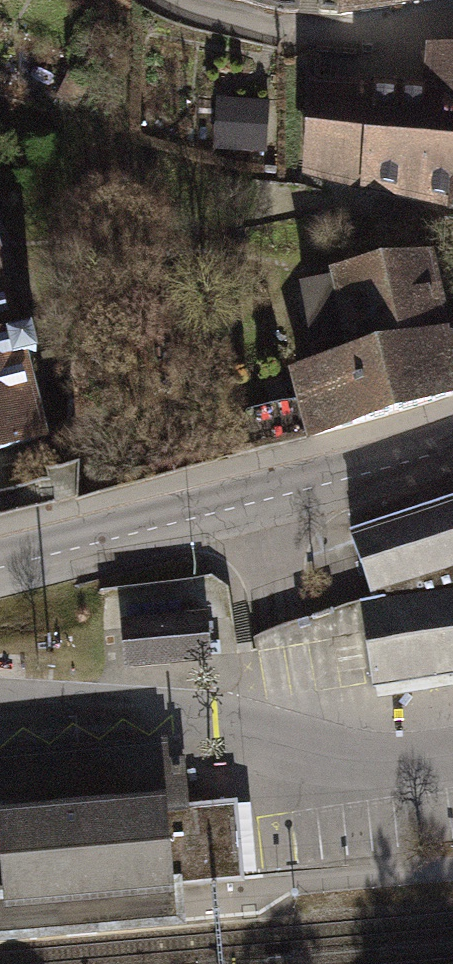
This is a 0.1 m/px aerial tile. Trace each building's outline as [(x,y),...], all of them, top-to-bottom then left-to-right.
[(398,0),(343,0),(342,13),(398,6),(398,0)] [(310,172),(452,203),(452,51),(431,49),(429,97),(313,89),(310,172)] [(267,105),(232,103),(229,148),(264,150),(267,105)] [(359,360),(441,341),(422,257),(341,273),(343,281),(302,288),(314,345),(356,338),(358,356),(359,360)] [(39,439),(19,359),(36,355),(31,333),(13,337),(0,285),(0,449),(39,439)] [(314,434),(388,415),(452,395),(452,338),(441,341),(359,360),(358,356),(298,372),(314,434)] [(352,536),(375,605),(360,607),(365,634),(375,686),(452,674),(452,503),(352,536)] [(206,624),(128,631),(131,665),(209,658),(206,624)] [(183,764),(168,766),(167,754),(0,769),(0,827),(7,826),(13,890),(13,901),(72,896),(73,903),(103,900),(102,893),(169,888),(168,879),(164,812),(186,811),(183,764)] [(186,811),(164,812),(168,879),(184,878),(236,874),(230,807),(186,811)] [(189,930),(184,878),(168,879),(169,888),(102,893),(103,900),(73,903),(72,896),(13,901),(13,890),(0,891),(0,946),(189,930)]
